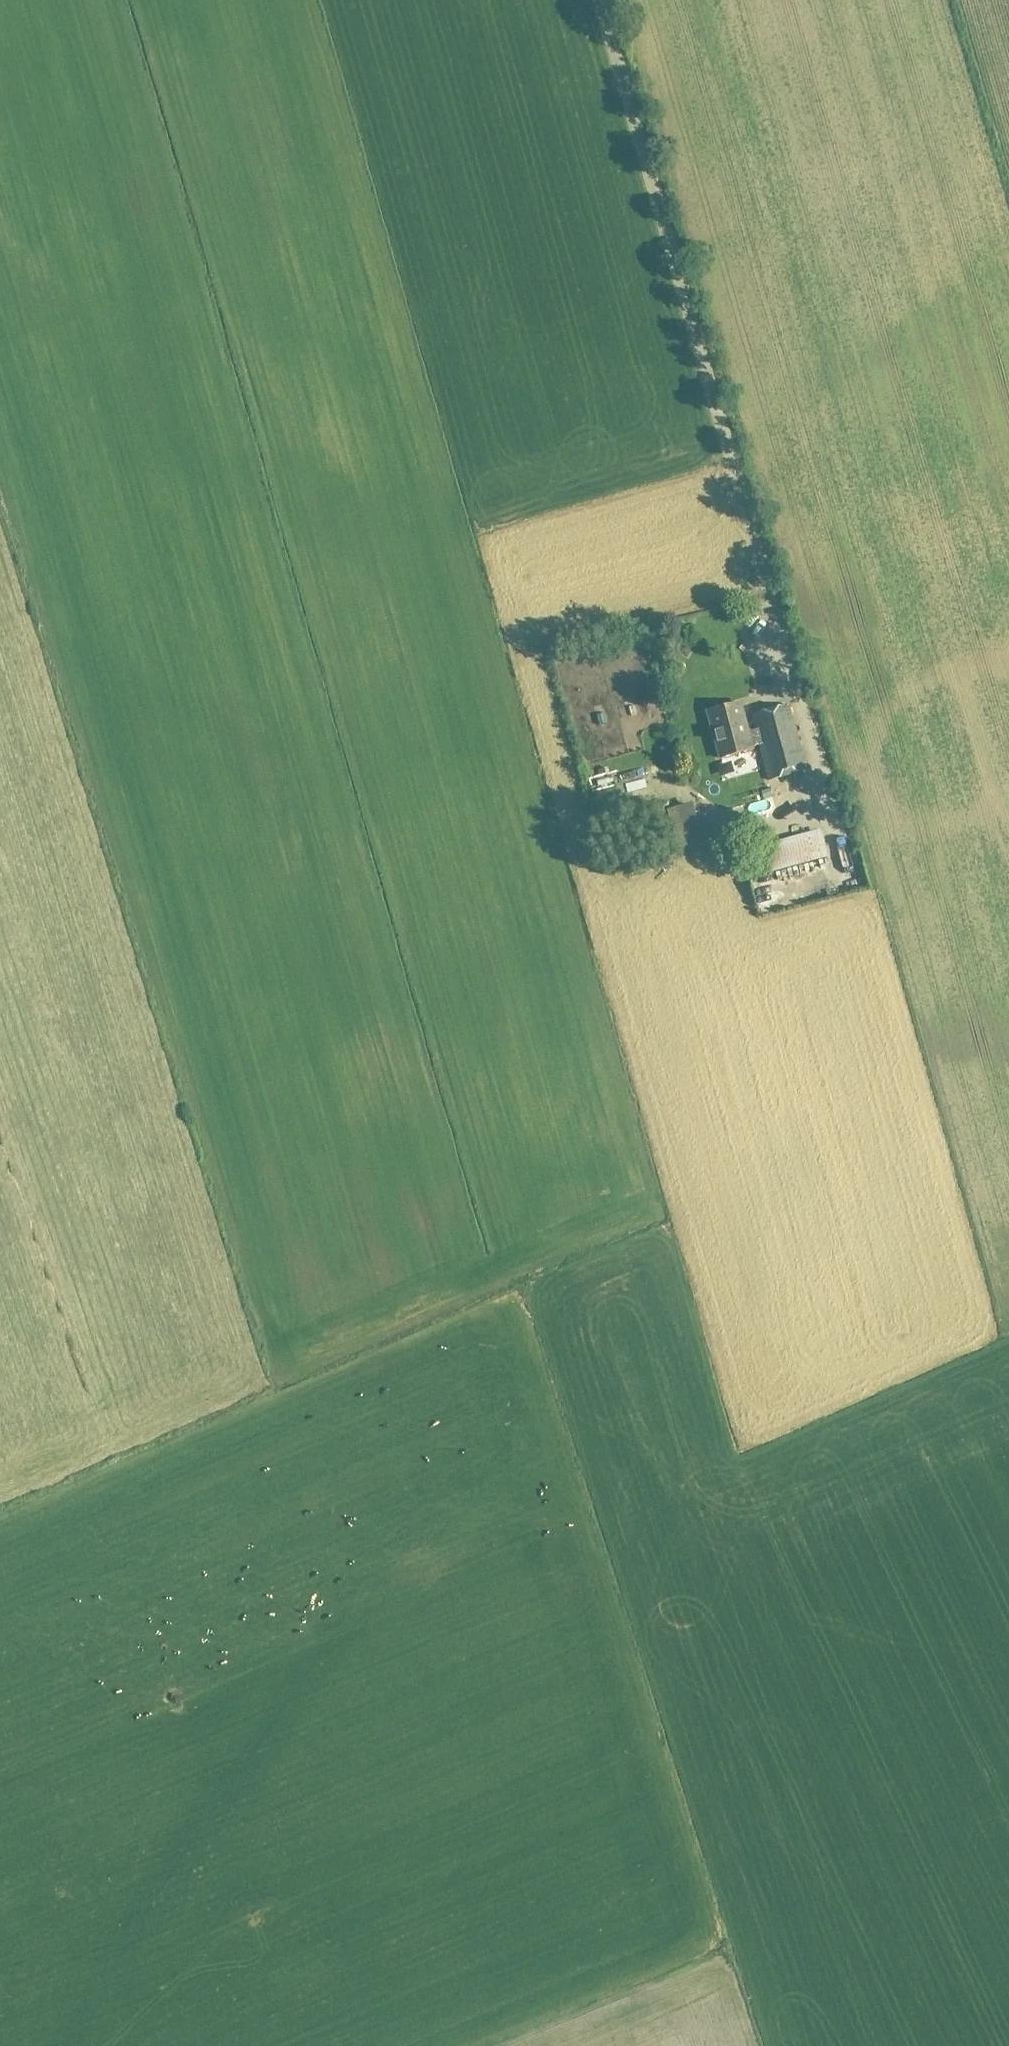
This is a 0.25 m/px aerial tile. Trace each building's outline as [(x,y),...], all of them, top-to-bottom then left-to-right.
[(740,702),(707,711),(719,759),(752,751),(751,748),(759,746),(768,781),(807,771),(790,706),(751,716),(755,730),(747,732),(740,702)] [(668,743),(657,746),(661,763),(673,760),(668,743)] [(642,763),(654,760),(650,745),(638,748),(642,763)] [(698,843),(687,805),(668,811),(679,849),(698,843)] [(759,876),(827,857),(820,832),(752,851),(759,876)]
